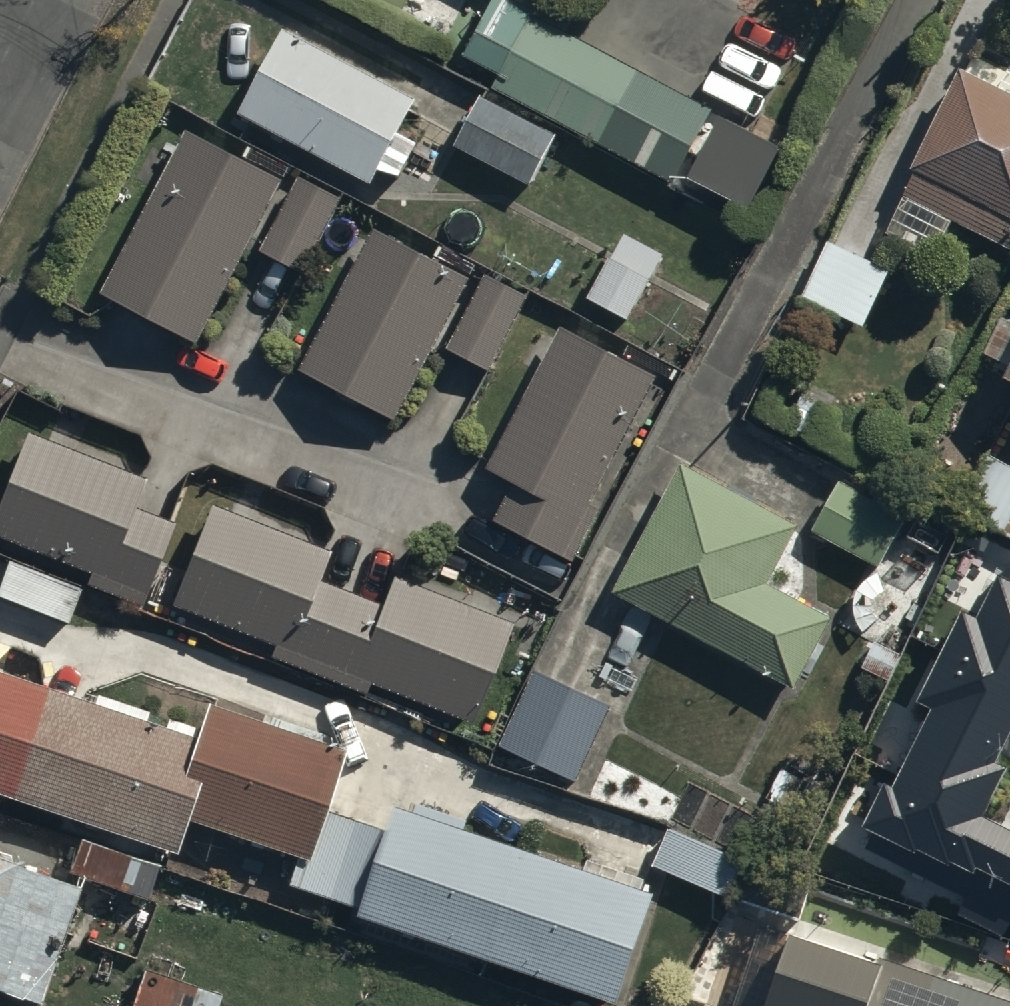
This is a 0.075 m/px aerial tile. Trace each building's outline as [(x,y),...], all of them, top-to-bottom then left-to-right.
[(468,50),(503,67),(493,87),(677,181),(716,105),(536,13),(539,7),(525,0),(493,0),(468,50)] [(375,182),(419,103),(289,32),(245,111),(375,182)] [(898,202),(882,234),(936,260),(956,221),(1009,248),(1009,64),(1005,72),(980,60),(975,71),(965,66),(898,202)] [(529,186),(558,137),(483,92),(453,142),(529,186)] [(189,125),(106,287),(199,339),(242,256),(253,262),(261,245),(306,268),(345,193),(303,172),(296,185),(282,177),(284,174),(189,125)] [(349,272),(303,364),(398,416),(432,351),(442,356),(447,344),(493,367),(530,292),(489,271),(483,282),(470,276),(473,271),(377,223),(369,241),(353,232),(336,265),(349,272)] [(626,229),(592,292),(631,315),(665,252),(626,229)] [(563,323),(490,463),(515,477),(496,515),(578,557),(605,505),(592,498),(658,372),(563,323)] [(0,499),(0,531),(91,568),(86,579),(142,602),(177,519),(135,501),(146,475),(30,427),(0,499)] [(962,515),(1009,541),(1009,461),(995,453),(962,515)] [(686,467),(617,590),(792,687),(830,620),(774,588),(805,533),(686,467)] [(806,538),(881,578),(914,518),(840,477),(806,538)] [(214,501),(174,600),(266,638),(261,650),(366,692),(371,680),(473,720),(514,619),(395,572),(383,602),(318,576),(330,547),(214,501)] [(999,576),(977,618),(961,609),(915,701),(929,709),(892,783),(882,778),(856,830),(1009,907),(1009,832),(979,817),(1003,770),(991,764),(1009,727),(1009,579),(1009,581),(999,576)] [(539,667),(504,742),(577,777),(612,702),(539,667)] [(182,853),(194,819),(304,858),(344,748),(208,699),(193,742),(0,673),(0,788),(182,853)] [(367,919),(615,999),(651,890),(478,834),(403,810),(367,919)] [(382,829),(327,811),(303,885),(357,903),(382,829)] [(675,829),(656,863),(734,903),(752,869),(675,829)] [(147,904),(160,870),(86,843),(73,877),(147,904)] [(81,897),(0,864),(0,993),(33,1005),(38,1005),(81,897)] [(880,959),(878,966),(791,937),(768,1005),(1009,1005),(1009,1001),(880,959)] [(141,996),(137,1005),(168,1005),(141,996)]
